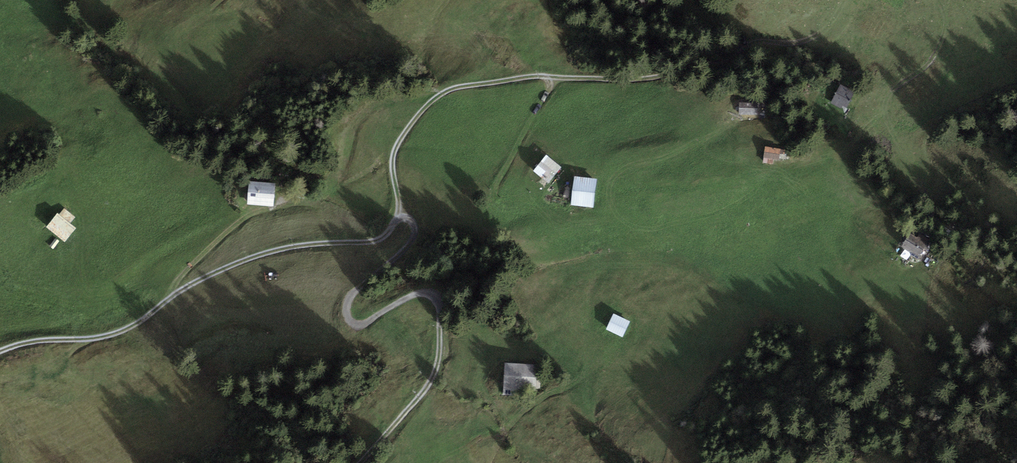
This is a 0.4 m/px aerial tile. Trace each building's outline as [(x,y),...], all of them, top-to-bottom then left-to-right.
[(855,92),(841,84),(831,103),(841,108),(843,106),(847,108),(855,92)] [(761,103),(740,102),(739,115),(761,115),(761,103)] [(786,149),(765,146),(764,158),(774,159),(779,160),(780,154),(785,155),(786,149)] [(562,167),(546,154),(533,171),(549,183),(562,167)] [(597,179),(574,176),(571,204),(594,207),(597,179)] [(275,184),(249,182),(248,204),(273,206),(275,184)] [(74,227),(58,214),(47,227),(63,240),(74,227)] [(908,234),(900,249),(918,259),(924,249),(927,251),(933,241),(920,234),(917,239),(908,234)] [(631,321),(613,313),(606,329),(624,337),(631,321)] [(541,364),(505,363),(504,394),(522,395),(522,388),(540,389),(541,364)]
